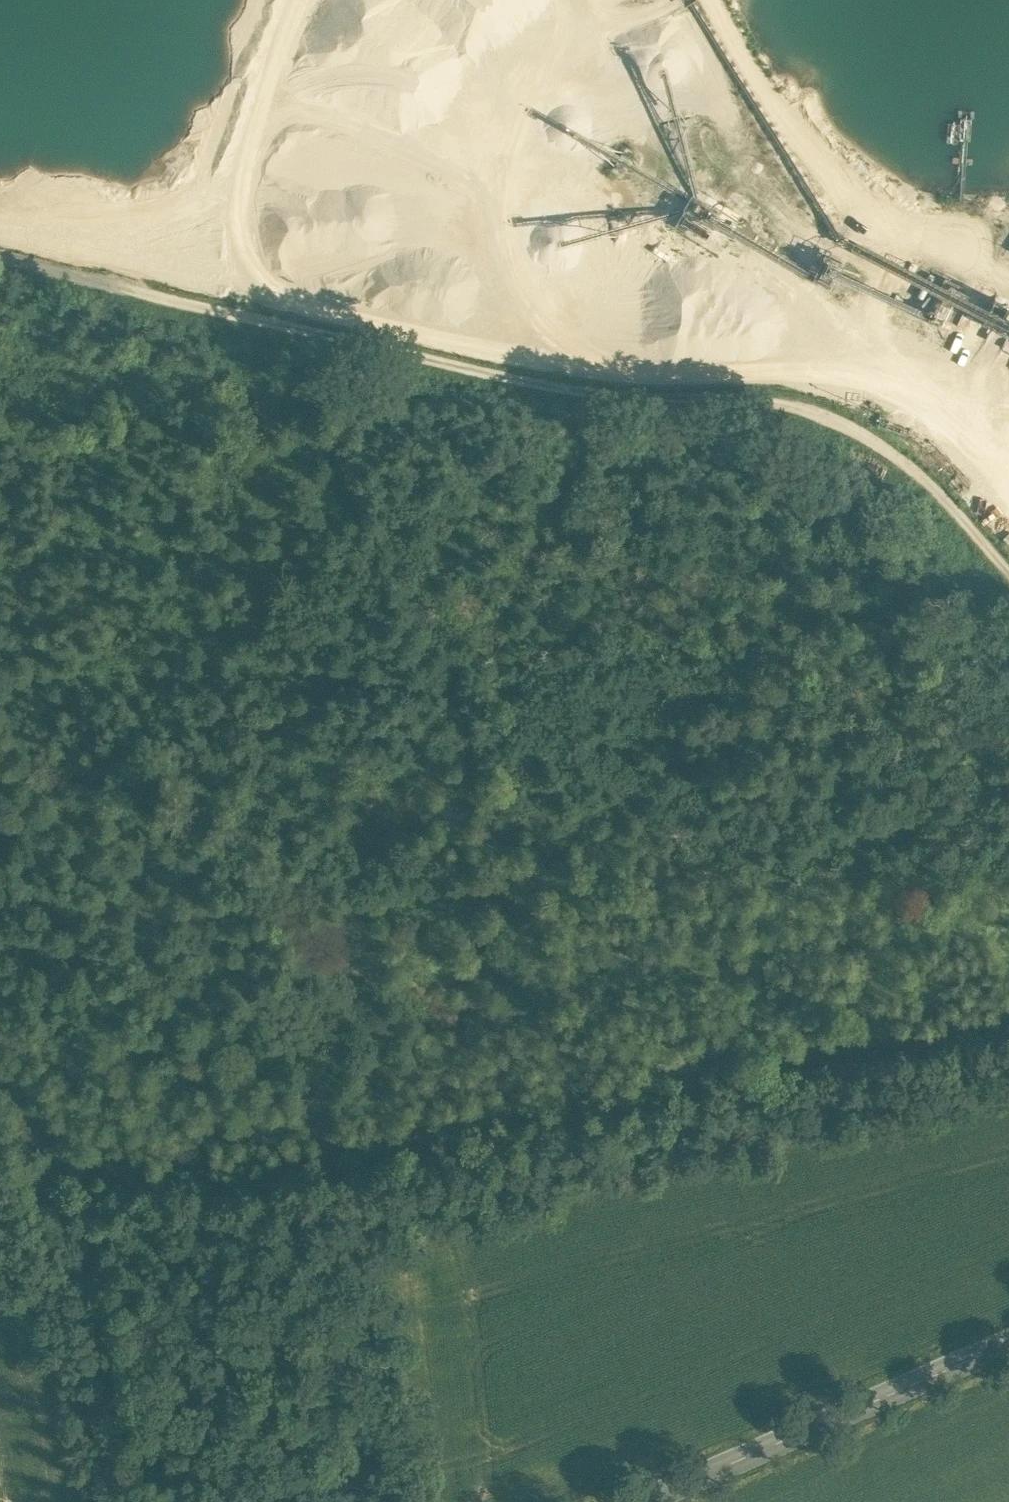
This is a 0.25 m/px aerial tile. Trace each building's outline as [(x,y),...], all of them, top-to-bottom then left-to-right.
[(932,313),(930,317),(942,323),(955,297),(942,291),(932,313)] [(986,320),(1008,331),(1008,305),(995,298),(990,309),(986,320)]
